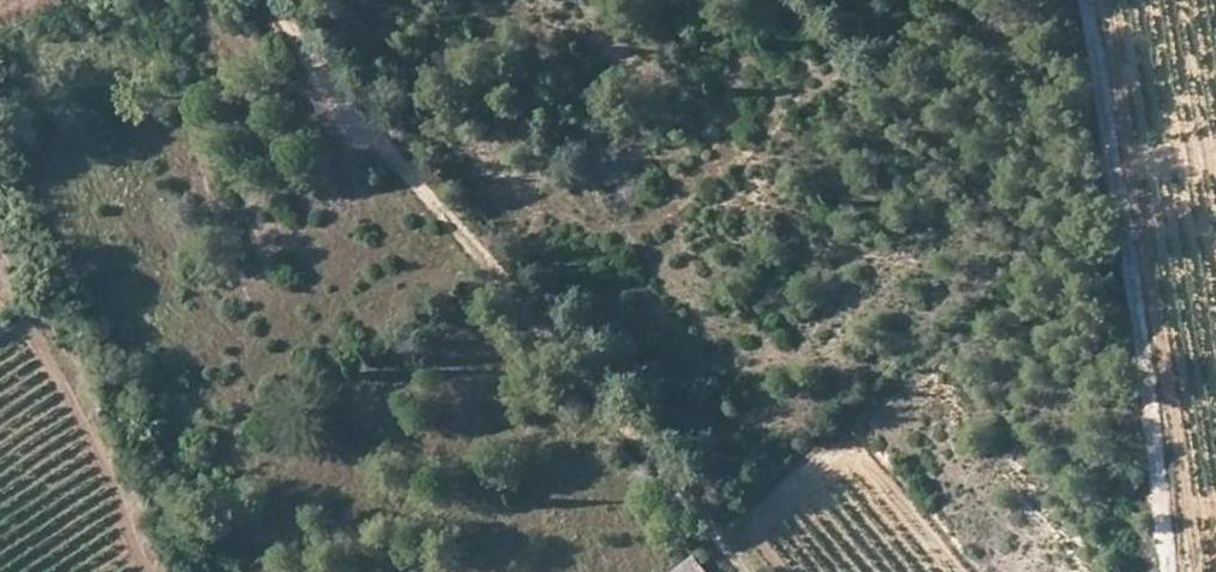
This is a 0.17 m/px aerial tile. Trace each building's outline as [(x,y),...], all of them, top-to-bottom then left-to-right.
[(676,571),(708,571),(696,557),(676,571)]
